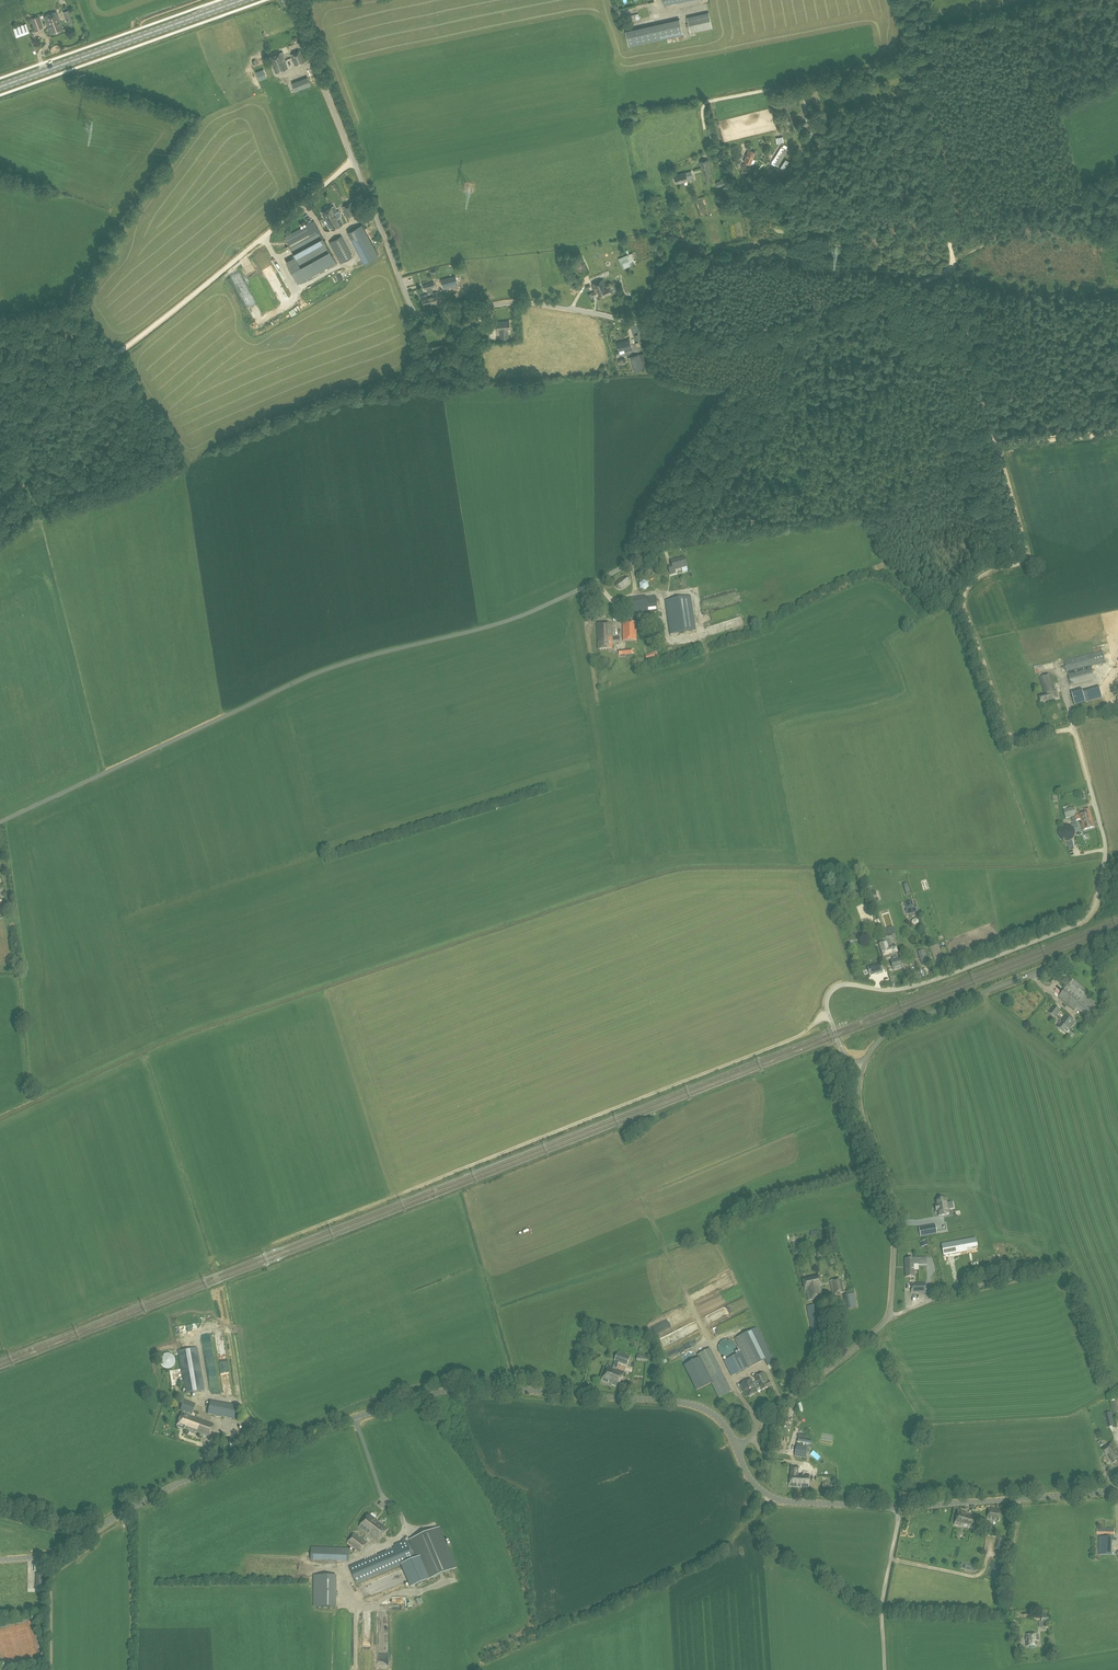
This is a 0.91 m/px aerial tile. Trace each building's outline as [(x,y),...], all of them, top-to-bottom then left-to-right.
[(68,25),(73,23),(68,11),(64,12),(68,25)] [(51,34),(63,30),(57,13),(44,17),(51,34)] [(690,33),(696,31),(712,28),(709,14),(687,19),(690,33)] [(35,30),(42,28),(39,16),(31,19),(35,30)] [(680,21),(626,33),(629,47),(683,35),(680,21)] [(29,32),(26,24),(13,29),(16,37),(29,32)] [(295,66),(306,62),(302,50),(291,55),(295,66)] [(271,64),(272,64),(276,74),(288,69),(284,60),(285,60),(282,52),(269,58),(271,64)] [(298,99),(295,91),(311,86),(308,77),(292,83),(285,86),(291,101),(298,99)] [(815,136),(812,132),(803,138),(806,142),(815,136)] [(775,164),(778,166),(788,150),(783,147),(773,163),(772,163),(772,164),(774,165),(775,164)] [(755,152),(749,150),(744,161),(753,165),(755,160),(753,159),(755,152)] [(709,178),(712,177),(707,160),(700,162),(706,184),(711,183),(709,178)] [(687,180),(693,178),(691,171),(685,173),(675,176),(677,183),(687,180)] [(769,181),(768,180),(765,177),(759,183),(764,187),(769,181)] [(349,218),(359,212),(353,201),(343,207),(349,218)] [(337,212),(334,206),(321,212),(325,219),(332,231),(343,225),(337,212)] [(336,262),(314,221),(285,237),(297,258),(287,263),(298,283),(336,262)] [(361,225),(347,233),(363,263),(377,256),(361,225)] [(329,242),(341,263),(353,257),(347,246),(346,246),(341,236),(329,242)] [(652,244),(653,251),(660,250),(659,243),(652,244)] [(636,264),(631,253),(619,258),(621,264),(624,262),(626,268),(636,264)] [(574,278),(584,274),(589,272),(582,255),(567,261),(574,278)] [(274,256),(256,267),(260,274),(278,262),(274,256)] [(276,275),(269,280),(272,283),(278,278),(276,275)] [(455,286),(452,276),(441,279),(444,288),(455,286)] [(595,291),(589,294),(588,294),(590,299),(597,296),(598,299),(612,292),(610,286),(607,287),(603,279),(592,284),(595,291)] [(423,285),(424,289),(426,289),(428,294),(421,296),(424,308),(440,303),(437,292),(433,293),(431,287),(435,286),(434,282),(423,285)] [(497,322),(498,328),(498,330),(500,329),(501,338),(509,338),(508,329),(510,329),(509,321),(497,322)] [(629,340),(617,343),(619,351),(620,354),(622,353),(625,352),(629,351),(628,349),(628,348),(631,347),(629,340)] [(644,369),(644,368),(649,367),(645,353),(630,357),(634,372),(644,369)] [(451,363),(454,374),(461,372),(459,361),(451,363)] [(435,380),(453,375),(451,368),(432,373),(435,380)] [(687,567),(684,557),(675,560),(675,559),(670,560),(672,565),(668,566),(670,574),(676,573),(675,570),(687,567)] [(639,568),(642,573),(652,567),(649,563),(639,568)] [(628,577),(624,577),(617,583),(616,587),(618,589),(622,590),(630,583),(631,580),(628,577)] [(647,591),(650,585),(645,582),(641,587),(647,591)] [(647,607),(630,609),(630,615),(657,612),(656,601),(655,597),(650,597),(651,602),(646,603),(647,607)] [(665,600),(670,634),(689,632),(683,598),(665,600)] [(636,640),(636,622),(623,623),(623,641),(636,640)] [(612,649),(611,623),(597,623),(598,649),(612,649)] [(1095,679),(1092,667),(1106,663),(1103,651),(1065,661),(1071,685),(1095,679)] [(647,660),(659,657),(657,652),(645,655),(647,660)] [(1035,673),(1043,672),(1041,665),(1034,667),(1035,673)] [(1059,698),(1057,691),(1056,691),(1051,674),(1040,677),(1045,695),(1039,696),(1041,703),(1059,698)] [(1071,693),(1075,705),(1102,698),(1098,685),(1071,693)] [(1067,808),(1063,809),(1066,818),(1077,815),(1074,806),(1070,808),(1067,808)] [(1090,811),(1089,808),(1084,809),(1085,813),(1080,814),(1080,815),(1075,816),(1076,821),(1081,820),(1084,830),(1094,827),(1090,811)] [(1061,827),(1060,827),(1060,828),(1059,828),(1059,829),(1059,830),(1058,831),(1058,832),(1058,833),(1058,834),(1059,834),(1059,835),(1059,836),(1059,837),(1060,837),(1060,838),(1061,839),(1062,839),(1063,840),(1065,841),(1066,841),(1068,841),(1069,841),(1070,840),(1071,840),(1072,840),(1073,839),(1073,838),(1074,838),(1074,837),(1075,836),(1075,835),(1075,834),(1075,833),(1075,832),(1075,831),(1075,830),(1075,829),(1074,829),(1074,828),(1074,827),(1073,827),(1073,826),(1072,826),(1071,825),(1070,825),(1069,824),(1068,824),(1067,824),(1066,824),(1065,824),(1064,825),(1063,825),(1062,826),(1061,827)] [(907,914),(918,911),(917,907),(914,907),(913,901),(904,903),(907,914)] [(868,906),(860,908),(863,921),(871,919),(868,906)] [(893,970),(902,967),(899,958),(896,959),(895,956),(898,955),(895,944),(891,945),(889,939),(893,938),(892,935),(895,934),(893,926),(883,929),(885,936),(882,937),(883,940),(884,943),(879,944),(884,959),(892,957),(893,960),(890,960),(893,970)] [(929,961),(926,953),(925,949),(918,952),(922,963),(929,961)] [(868,967),(871,975),(883,971),(880,963),(868,967)] [(1097,1003),(1071,982),(1059,996),(1075,1009),(1076,1008),(1086,1016),(1097,1003)] [(1061,1009),(1055,1005),(1049,1013),(1054,1017),(1061,1009)] [(1076,1021),(1067,1014),(1056,1027),(1066,1034),(1076,1021)] [(946,1198),(937,1200),(940,1215),(949,1214),(949,1209),(951,1209),(949,1202),(947,1203),(946,1198)] [(935,1224),(919,1228),(921,1236),(937,1233),(935,1224)] [(976,1238),(941,1244),(944,1255),(961,1252),(961,1251),(967,1250),(966,1249),(977,1247),(976,1238)] [(914,1258),(905,1259),(905,1268),(906,1277),(914,1276),(914,1270),(918,1270),(918,1265),(916,1265),(916,1262),(915,1262),(915,1258),(914,1258)] [(1023,1263),(1013,1265),(1014,1273),(1025,1271),(1023,1263)] [(823,1297),(820,1285),(821,1285),(820,1276),(803,1280),(805,1289),(805,1288),(805,1290),(806,1289),(809,1301),(823,1297)] [(844,1293),(841,1279),(830,1281),(833,1295),(844,1293)] [(926,1293),(926,1283),(911,1283),(912,1293),(926,1293)] [(844,1295),(846,1308),(856,1306),(854,1293),(844,1295)] [(815,1304),(807,1306),(814,1337),(821,1336),(816,1316),(818,1315),(815,1304)] [(741,1352),(724,1361),(732,1376),(748,1368),(765,1360),(768,1366),(774,1363),(757,1327),(735,1338),(741,1352)] [(733,1341),(732,1340),(731,1340),(731,1339),(730,1339),(729,1339),(728,1339),(727,1339),(726,1339),(724,1339),(723,1340),(722,1340),(721,1341),(720,1342),(720,1343),(719,1343),(719,1344),(719,1345),(718,1346),(718,1347),(718,1348),(718,1349),(719,1350),(719,1352),(720,1352),(720,1353),(721,1354),(722,1355),(723,1355),(724,1355),(725,1356),(726,1356),(727,1356),(728,1356),(730,1356),(731,1355),(732,1355),(733,1354),(734,1353),(734,1352),(735,1352),(735,1351),(735,1350),(736,1349),(736,1348),(736,1347),(736,1346),(735,1345),(735,1344),(735,1343),(734,1343),(734,1342),(733,1341)] [(203,1391),(196,1348),(179,1351),(186,1394),(203,1391)] [(719,1397),(731,1391),(721,1371),(720,1372),(708,1349),(698,1355),(699,1358),(684,1365),(697,1390),(712,1382),(719,1397)] [(618,1352),(615,1361),(617,1362),(627,1365),(630,1357),(618,1352)] [(175,1358),(174,1357),(174,1356),(173,1355),(172,1355),(171,1354),(170,1354),(169,1354),(168,1353),(166,1353),(165,1354),(164,1354),(163,1355),(162,1355),(162,1356),(161,1357),(161,1358),(160,1358),(160,1359),(160,1360),(160,1361),(160,1362),(160,1363),(160,1364),(161,1365),(161,1366),(162,1366),(162,1367),(163,1367),(164,1368),(165,1368),(165,1369),(166,1369),(167,1369),(168,1369),(169,1369),(170,1369),(171,1368),(172,1367),(173,1366),(174,1366),(174,1365),(175,1364),(175,1363),(175,1362),(175,1361),(175,1360),(175,1359),(175,1358)] [(637,1355),(636,1361),(647,1362),(648,1356),(647,1356),(647,1355),(638,1354),(638,1355),(637,1355)] [(229,1357),(221,1359),(224,1385),(232,1384),(229,1357)] [(619,1387),(624,1372),(607,1366),(602,1381),(608,1383),(619,1387)] [(754,1377),(756,1382),(755,1383),(758,1389),(760,1388),(762,1390),(769,1386),(771,1385),(769,1381),(768,1382),(763,1372),(754,1377)] [(756,1390),(758,1389),(755,1383),(753,1383),(751,1379),(741,1384),(747,1397),(757,1392),(756,1390)] [(209,1438),(214,1424),(189,1415),(190,1414),(191,1415),(195,1404),(184,1400),(180,1410),(182,1411),(177,1426),(209,1438)] [(234,1419),(237,1406),(210,1401),(208,1414),(234,1419)] [(1112,1415),(1105,1416),(1108,1427),(1114,1426),(1112,1415)] [(1116,1447),(1117,1447),(1113,1442),(1102,1450),(1106,1455),(1107,1454),(1113,1463),(1117,1460),(1117,1450),(1116,1447)] [(795,1456),(806,1457),(807,1446),(796,1444),(795,1456)] [(789,1486),(799,1487),(800,1474),(798,1474),(798,1467),(791,1467),(791,1472),(790,1472),(789,1486)] [(809,1474),(800,1474),(799,1487),(809,1487),(809,1474)] [(988,1510),(987,1519),(999,1521),(1001,1512),(1001,1509),(999,1509),(989,1507),(988,1510)] [(974,1528),(977,1516),(966,1513),(966,1512),(958,1510),(955,1525),(961,1526),(962,1525),(974,1528)] [(387,1529),(375,1519),(376,1518),(369,1513),(359,1527),(369,1534),(369,1533),(379,1540),(387,1529)] [(410,1588),(457,1568),(440,1527),(408,1540),(409,1541),(407,1542),(406,1539),(394,1544),(395,1547),(349,1567),(356,1583),(400,1565),(410,1588)] [(355,1533),(347,1543),(360,1553),(368,1543),(355,1533)] [(1113,1537),(1111,1537),(1099,1537),(1099,1555),(1112,1556),(1113,1537)] [(311,1560),(337,1561),(337,1564),(343,1564),(343,1561),(350,1561),(350,1548),(312,1546),(311,1560)] [(337,1575),(316,1574),(314,1606),(336,1606),(337,1575)] [(1039,1641),(1038,1634),(1026,1635),(1026,1646),(1037,1645),(1037,1641),(1039,1641)]
